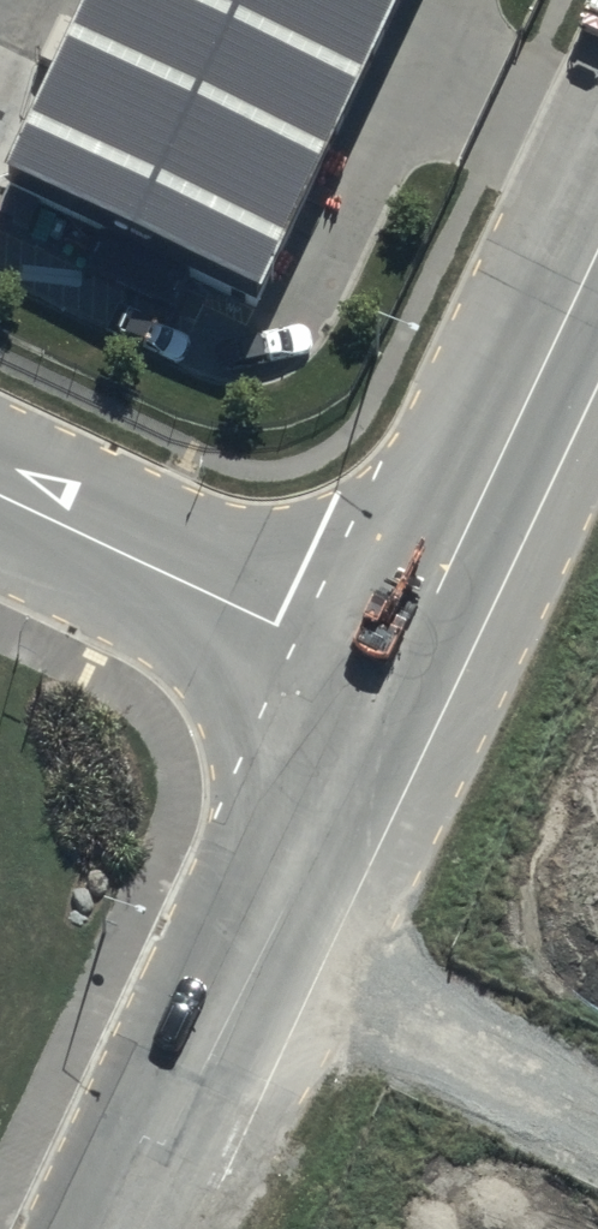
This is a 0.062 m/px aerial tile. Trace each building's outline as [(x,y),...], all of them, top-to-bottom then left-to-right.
[(7,195),(270,312),(410,0),(95,0),(7,195)]
